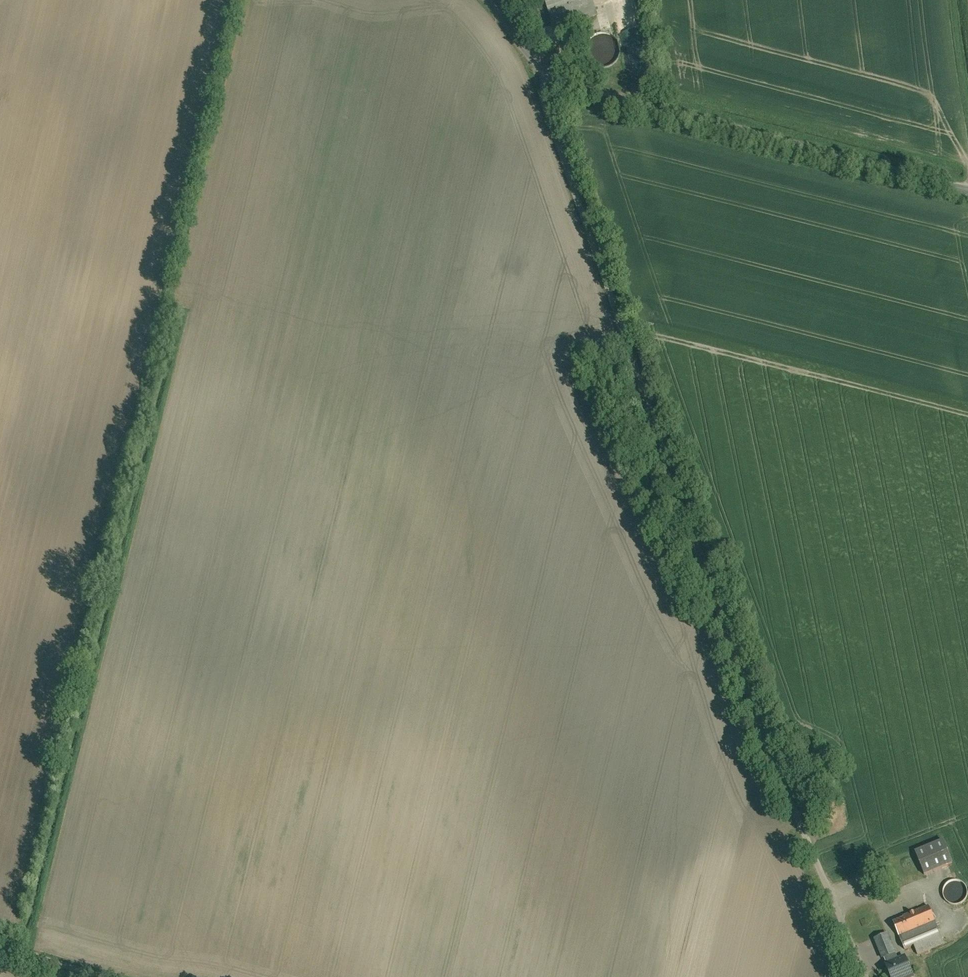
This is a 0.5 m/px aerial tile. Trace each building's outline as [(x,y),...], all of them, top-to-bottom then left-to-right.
[(556,30),(596,17),(590,0),(546,0),(556,30)] [(616,47),(612,42),(606,39),(601,38),(594,40),(590,44),(587,49),(586,55),(588,61),(592,66),(597,69),(603,70),(610,68),(614,64),(617,58),(618,52),(616,47)] [(943,840),(913,852),(917,863),(922,876),(953,864),(943,840)] [(967,889),(963,885),(960,882),(955,882),(950,883),(946,886),(944,890),(943,894),(945,899),(947,903),(952,905),(956,906),(961,904),(964,902),(967,898),(967,893),(967,889)] [(914,976),(905,955),(897,958),(895,954),(910,948),(914,956),(944,944),(929,906),(893,920),(887,905),(863,914),(881,959),(883,959),(885,963),(884,964),(889,976),(912,976),(914,976)]
